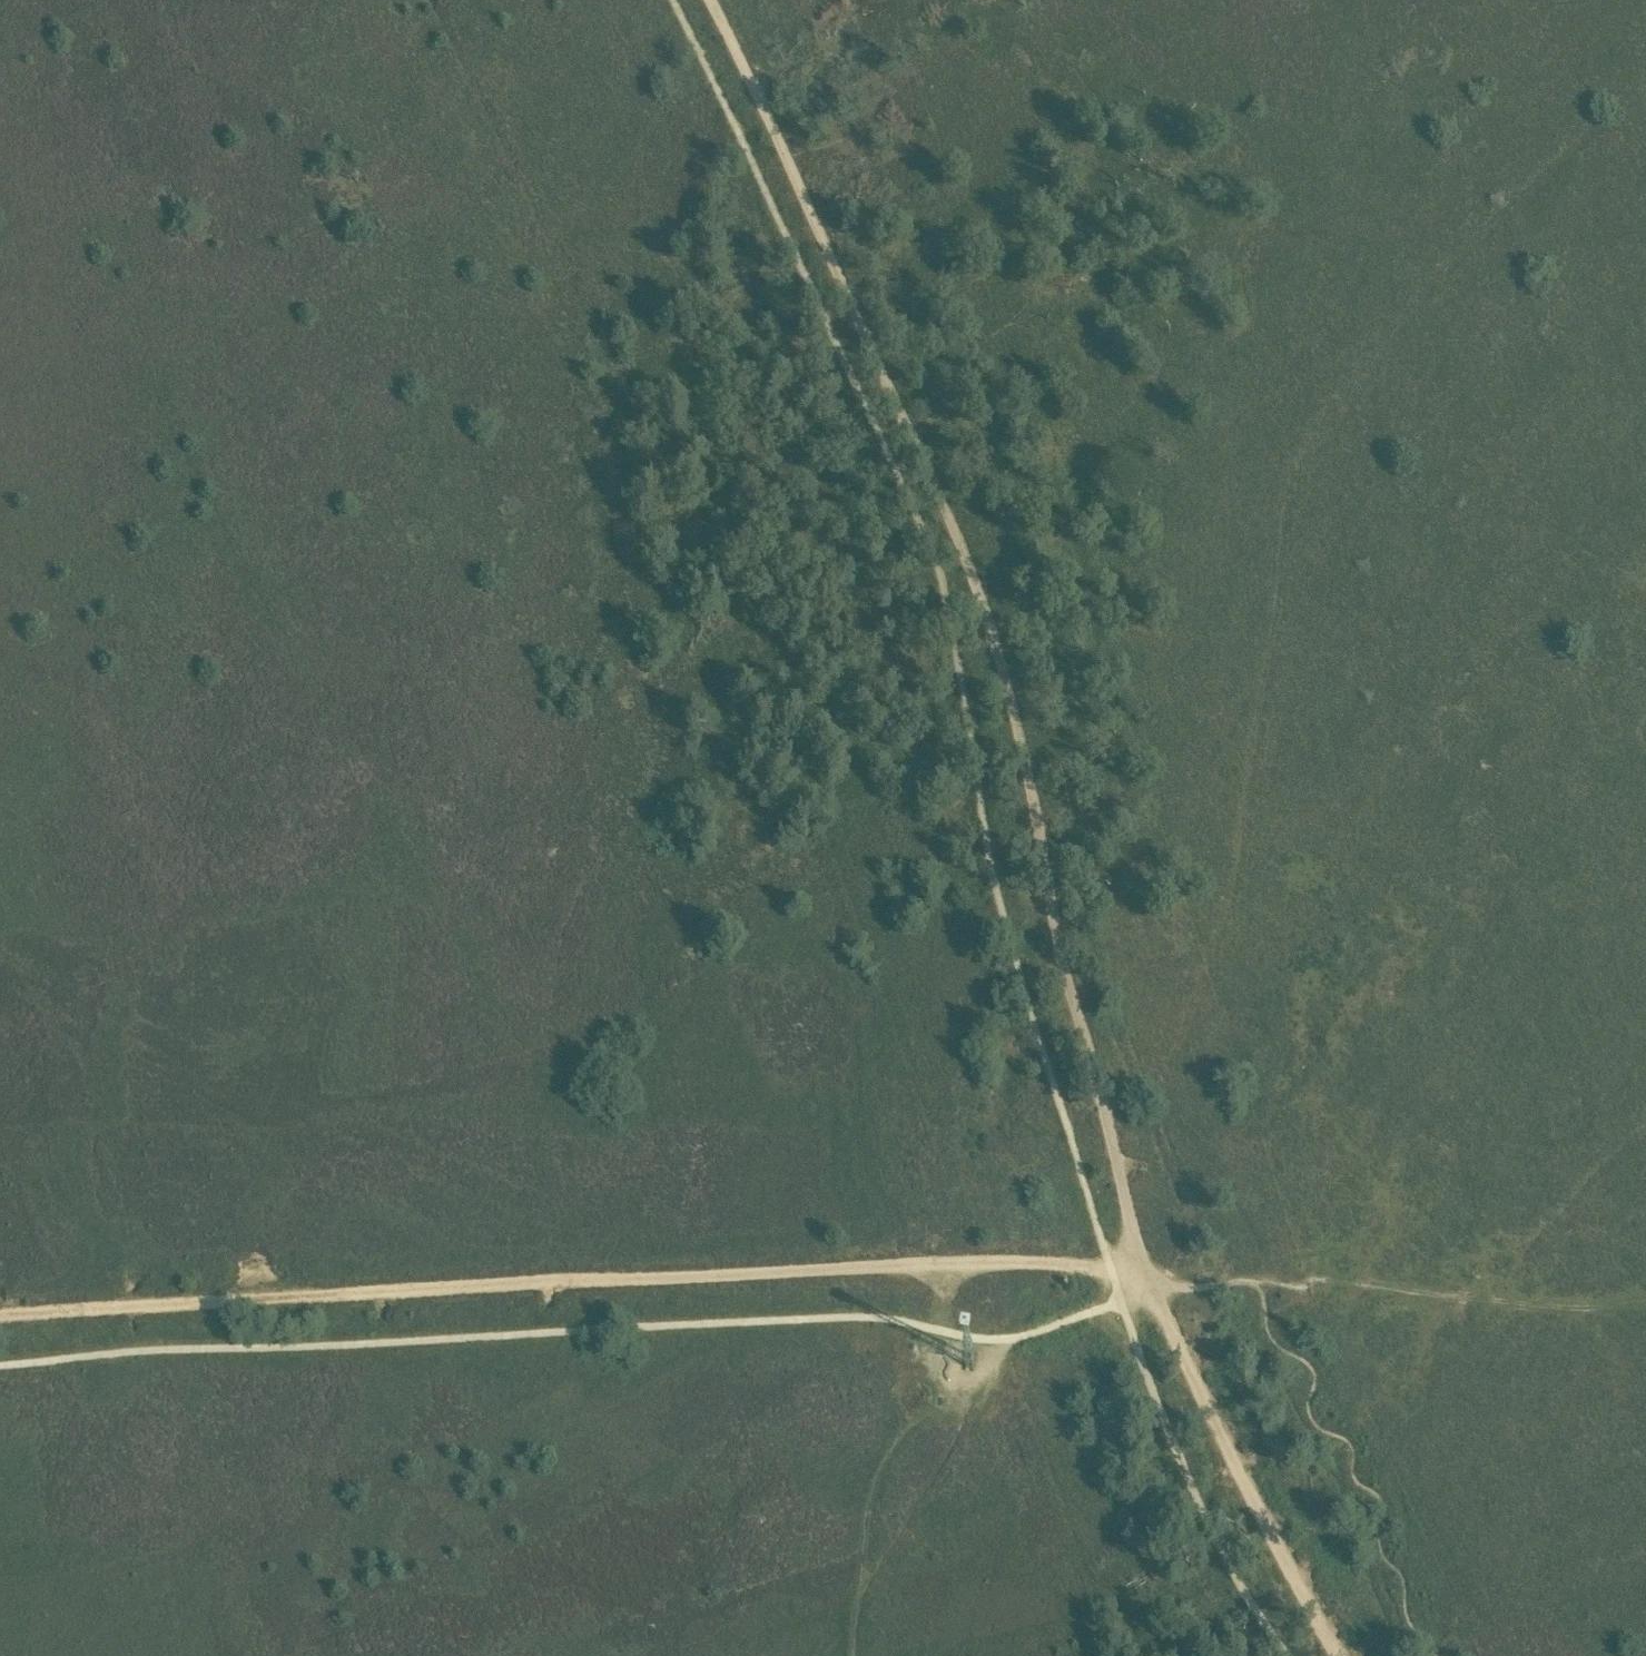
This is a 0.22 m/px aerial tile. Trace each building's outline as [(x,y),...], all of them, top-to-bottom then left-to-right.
[(965,1359),(963,1369),(972,1370),(974,1361),(965,1359)]
